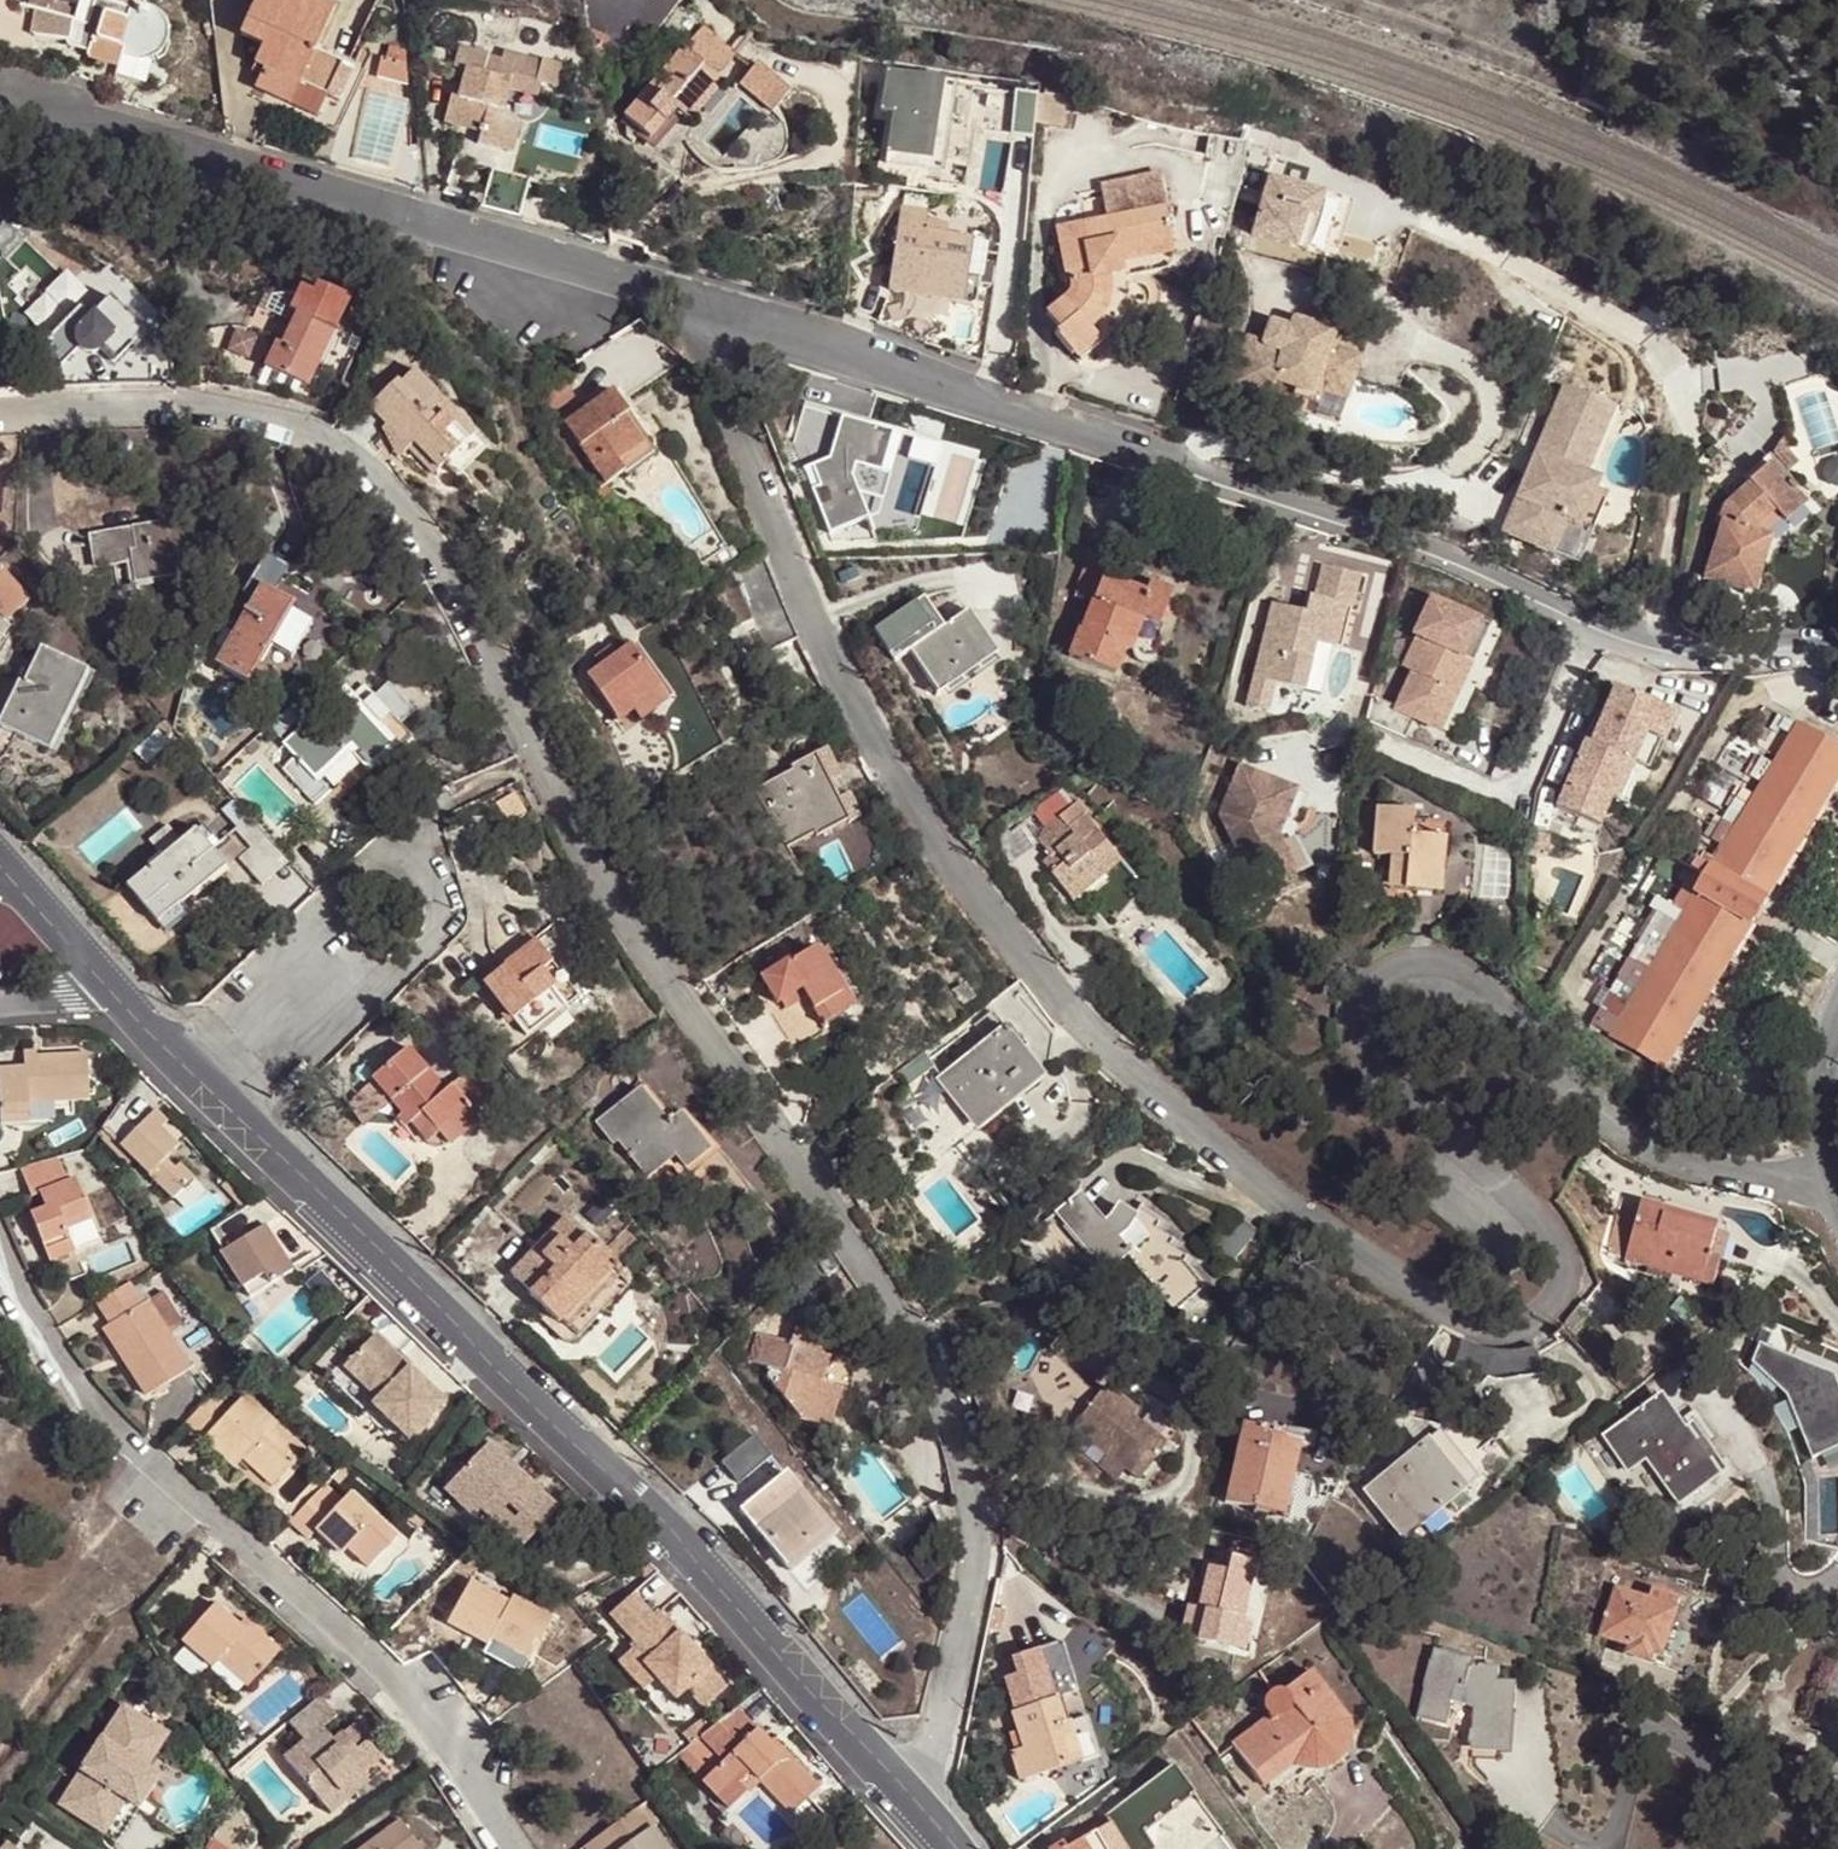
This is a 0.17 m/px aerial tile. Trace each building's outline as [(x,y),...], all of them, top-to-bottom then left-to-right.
[(130,9),(133,0),(94,0),(86,28),(73,24),(72,20),(36,9),(31,36),(66,41),(67,41),(68,41),(69,41),(69,40),(89,46),(87,53),(86,56),(88,58),(119,67),(124,50),(134,54),(141,55),(150,52),(156,47),(159,43),(161,34),(161,29),(159,24),(154,18),(150,16),(130,9)] [(332,9),(313,0),(258,0),(241,36),(264,46),(255,65),(265,69),(261,78),(256,89),(317,117),(341,66),(312,53),(332,9)] [(586,21),(652,11),(657,0),(584,0),(586,21)] [(717,80),(734,60),(701,31),(624,118),(652,143),(668,124),(665,121),(674,109),(678,113),(688,122),(722,84),(717,80)] [(87,53),(89,46),(69,40),(69,41),(68,41),(67,41),(66,41),(66,43),(69,47),(87,53)] [(542,61),(541,63),(503,52),(500,62),(487,58),(488,56),(460,48),(455,68),(466,71),(459,97),(451,95),(444,121),(465,127),(466,123),(482,128),(481,132),(477,145),(497,151),(510,154),(520,121),(503,108),(508,89),(537,97),(540,85),(556,89),(563,67),(542,61)] [(411,88),(408,66),(381,59),(376,79),(411,88)] [(261,78),(265,69),(255,65),(251,74),(261,78)] [(756,66),(739,86),(771,113),(788,93),(756,66)] [(668,124),(678,113),(674,109),(665,121),(668,124)] [(941,122),(943,111),(930,109),(929,120),(941,122)] [(984,137),(987,118),(943,111),(941,122),(929,120),(894,114),(885,165),(926,172),(928,161),(969,167),(974,135),(984,137)] [(481,132),(482,128),(466,123),(465,127),(481,132)] [(492,170),(497,151),(477,145),(469,143),(463,161),(492,170)] [(973,196),(1002,209),(1009,152),(979,156),(973,196)] [(966,188),(969,167),(928,161),(926,172),(941,174),(939,184),(966,188)] [(1306,251),(1323,189),(1264,173),(1248,235),(1306,251)] [(1171,245),(1165,209),(1160,210),(1157,194),(1162,193),(1159,180),(1103,190),(1108,220),(1057,230),(1065,274),(1069,273),(1070,280),(1071,290),(1069,294),(1046,315),(1059,330),(1055,335),(1072,355),(1073,354),(1094,336),(1101,344),(1108,337),(1115,328),(1125,309),(1128,297),(1130,287),(1131,271),(1129,260),(1128,253),(1171,245)] [(980,270),(985,242),(946,236),(924,232),(926,221),(927,212),(900,208),(889,277),(965,289),(968,268),(980,270)] [(946,236),(948,224),(926,221),(924,232),(946,236)] [(222,225),(221,238),(240,241),(242,228),(222,225)] [(1173,252),(1171,245),(1128,253),(1129,260),(1173,252)] [(968,268),(965,289),(889,277),(889,280),(889,287),(890,288),(893,291),(897,292),(965,303),(970,303),(974,300),(976,295),(980,270),(968,268)] [(112,364),(145,330),(109,296),(79,327),(68,317),(39,347),(60,367),(78,348),(85,353),(89,354),(93,354),(99,351),(112,364)] [(307,387),(342,312),(308,298),(300,317),(296,315),(282,346),(277,344),(265,368),(307,387)] [(1298,336),(1303,323),(1293,320),(1290,329),(1289,333),(1298,336)] [(1325,354),(1332,333),(1303,323),(1298,336),(1289,333),(1290,329),(1269,323),(1262,345),(1245,339),(1229,389),(1244,394),(1252,390),(1253,386),(1265,390),(1273,386),(1274,382),(1312,394),(1313,391),(1317,381),(1340,389),(1349,362),(1325,354)] [(1345,401),(1364,343),(1332,333),(1325,354),(1349,362),(1340,389),(1317,381),(1313,391),(1345,401)] [(1080,362),(1101,344),(1094,336),(1073,354),(1080,362)] [(456,451),(467,441),(429,401),(436,395),(413,371),(398,386),(395,383),(369,408),(386,425),(408,448),(433,474),(443,464),(456,451)] [(554,409),(573,397),(565,384),(544,395),(554,409)] [(1268,402),(1273,386),(1265,390),(1253,386),(1252,390),(1244,394),(1268,402)] [(1603,503),(1594,481),(1581,476),(1609,408),(1562,388),(1539,445),(1541,461),(1530,487),(1522,484),(1507,522),(1523,529),(1518,540),(1577,565),(1603,503)] [(617,462),(641,445),(622,417),(627,413),(612,390),(594,403),(585,409),(564,423),(604,483),(623,471),(617,462)] [(585,409),(594,403),(588,394),(579,400),(585,409)] [(456,477),(487,448),(436,395),(429,401),(467,441),(456,451),(464,459),(451,472),(456,477)] [(623,471),(653,450),(627,413),(622,417),(641,445),(617,462),(623,471)] [(880,473),(892,433),(840,418),(828,459),(815,464),(823,484),(818,486),(811,489),(829,534),(868,518),(852,477),(855,466),(880,473)] [(398,458),(408,448),(386,425),(382,429),(398,458)] [(868,518),(878,514),(895,455),(891,454),(897,434),(892,433),(880,473),(855,466),(852,477),(868,518)] [(910,460),(934,464),(925,512),(967,519),(980,446),(914,434),(910,460)] [(1800,463),(1807,457),(1787,434),(1786,434),(1774,454),(1780,460),(1790,451),(1800,463)] [(1522,484),(1530,487),(1541,461),(1539,445),(1522,484)] [(451,472),(464,459),(456,451),(443,464),(451,472)] [(1703,578),(1746,592),(1764,536),(1755,533),(1757,525),(1773,511),(1785,524),(1806,505),(1769,463),(1748,482),(1749,484),(1724,506),(1718,523),(1721,523),(1703,578)] [(818,486),(823,484),(815,464),(810,466),(818,486)] [(182,550),(187,549),(182,518),(92,533),(96,556),(129,551),(134,582),(150,580),(186,574),(182,550)] [(1518,540),(1523,529),(1507,522),(1502,533),(1518,540)] [(1746,592),(1753,594),(1771,539),(1764,536),(1746,592)] [(150,580),(134,582),(129,551),(96,556),(99,569),(126,565),(130,589),(151,586),(150,580)] [(1148,582),(1144,592),(1103,576),(1109,561),(1089,553),(1074,593),(1093,599),(1081,628),(1079,628),(1068,656),(1115,674),(1125,647),(1136,617),(1158,626),(1172,591),(1148,582)] [(273,593),(286,568),(263,556),(240,595),(253,601),(262,586),(273,593)] [(765,651),(798,638),(765,559),(732,572),(765,651)] [(1345,606),(1352,608),(1360,574),(1323,564),(1315,596),(1309,594),(1305,611),(1303,617),(1290,613),(1291,607),(1272,602),(1252,677),(1273,682),(1301,690),(1314,641),(1334,646),(1345,606)] [(0,568),(0,608),(9,619),(30,601),(1,567),(0,568)] [(290,611),(293,604),(273,593),(262,586),(253,601),(216,665),(244,681),(266,643),(290,657),(310,622),(290,611)] [(1473,661),(1490,624),(1431,596),(1414,633),(1420,637),(1406,668),(1414,672),(1398,707),(1372,694),(1366,719),(1404,737),(1415,714),(1438,725),(1454,689),(1441,683),(1455,653),(1473,661)] [(1352,608),(1345,606),(1334,646),(1341,648),(1352,608)] [(1303,617),(1305,611),(1291,607),(1290,613),(1303,617)] [(954,667),(989,643),(967,610),(909,649),(938,693),(961,678),(954,667)] [(1154,652),(1162,627),(1158,626),(1136,617),(1125,647),(1144,654),(1147,655),(1152,653),(1154,652)] [(640,721),(673,698),(636,643),(630,647),(660,691),(632,710),(640,721)] [(961,678),(996,653),(989,643),(954,667),(961,678)] [(87,670),(40,647),(23,683),(18,681),(0,718),(0,727),(49,751),(87,670)] [(632,710),(660,691),(630,647),(615,657),(600,667),(587,676),(617,721),(632,710)] [(600,667),(615,657),(610,648),(594,659),(600,667)] [(49,751),(55,754),(94,673),(87,670),(49,751)] [(1266,710),(1273,682),(1252,677),(1245,705),(1266,710)] [(1647,728),(1664,735),(1676,706),(1618,680),(1605,709),(1593,737),(1587,735),(1558,802),(1600,820),(1613,791),(1626,761),(1629,753),(1635,755),(1647,728)] [(356,709),(372,695),(364,687),(349,701),(356,709)] [(107,708),(121,698),(116,690),(102,701),(107,708)] [(370,762),(405,730),(372,695),(356,709),(349,701),(342,693),(286,745),(296,756),(281,770),(311,802),(326,788),(315,776),(351,742),(370,762)] [(1587,735),(1593,737),(1605,709),(1600,707),(1587,735)] [(1779,757),(1775,764),(1762,757),(1750,775),(1763,783),(1756,796),(1743,789),(1731,807),(1744,815),(1741,821),(1737,827),(1724,819),(1712,839),(1725,847),(1718,860),(1705,852),(1699,861),(1694,870),(1682,889),(1695,897),(1685,914),(1672,906),(1656,896),(1650,906),(1654,908),(1647,920),(1651,922),(1655,925),(1652,929),(1648,927),(1591,1022),(1664,1067),(1822,805),(1808,796),(1817,781),(1831,789),(1837,778),(1837,749),(1779,713),(1771,727),(1777,731),(1780,726),(1793,735),(1779,757)] [(785,850),(857,814),(825,751),(790,768),(792,772),(755,790),(785,850)] [(1634,764),(1626,761),(1613,791),(1621,794),(1634,764)] [(1264,838),(1283,794),(1227,769),(1206,816),(1242,894),(1281,876),(1264,838)] [(1822,805),(1831,789),(1817,781),(1808,796),(1822,805)] [(1104,874),(1121,860),(1083,816),(1085,813),(1076,802),(1057,819),(1060,823),(1037,842),(1049,857),(1047,859),(1055,870),(1050,874),(1067,893),(1098,867),(1104,874)] [(1444,837),(1425,836),(1426,824),(1412,823),(1413,810),(1377,807),(1373,851),(1392,853),(1390,878),(1416,880),(1417,869),(1441,871),(1444,837)] [(1741,821),(1744,815),(1731,807),(1727,813),(1741,821)] [(1737,827),(1741,821),(1727,813),(1724,819),(1737,827)] [(241,832),(252,845),(241,855),(263,882),(292,858),(258,818),(241,832)] [(212,849),(219,843),(203,824),(162,858),(169,867),(178,877),(212,849)] [(180,903),(226,866),(212,849),(178,877),(169,867),(159,876),(152,867),(128,887),(158,923),(180,903)] [(1694,870),(1699,861),(1693,857),(1688,866),(1694,870)] [(159,876),(169,867),(162,858),(152,867),(159,876)] [(1073,901),(1104,874),(1098,867),(1067,893),(1073,901)] [(1416,880),(1390,878),(1389,889),(1439,893),(1441,871),(1417,869),(1416,880)] [(1685,914),(1695,897),(1682,889),(1672,906),(1685,914)] [(166,933),(189,913),(180,903),(158,923),(166,933)] [(525,1036),(576,997),(535,943),(484,982),(525,1036)] [(823,1026),(850,1010),(813,949),(788,964),(789,965),(780,971),(778,968),(761,978),(776,1004),(781,1001),(801,989),(805,997),(823,1026)] [(780,971),(789,965),(788,964),(787,962),(778,968),(780,971)] [(785,1009),(805,997),(801,989),(781,1001),(785,1009)] [(1035,1078),(1000,1033),(939,1081),(951,1095),(934,1108),(958,1137),(1035,1078)] [(451,1086),(445,1091),(408,1047),(385,1067),(393,1076),(379,1088),(403,1115),(409,1122),(427,1143),(438,1133),(449,1146),(477,1121),(466,1107),(468,1105),(451,1086)] [(86,1054),(35,1056),(24,1057),(24,1067),(0,1069),(0,1115),(28,1114),(28,1103),(51,1102),(89,1100),(86,1054)] [(379,1088),(393,1076),(385,1067),(371,1079),(379,1088)] [(678,1114),(673,1118),(645,1084),(596,1124),(613,1144),(618,1140),(648,1177),(674,1156),(684,1169),(707,1150),(678,1114)] [(917,1102),(907,1088),(895,1098),(901,1109),(917,1102)] [(170,1153),(178,1145),(160,1128),(148,1116),(144,1120),(122,1098),(101,1128),(131,1158),(173,1199),(194,1177),(179,1163),(175,1167),(165,1158),(170,1153)] [(52,1122),(51,1102),(28,1103),(28,1114),(0,1115),(0,1124),(52,1122)] [(160,1128),(166,1122),(154,1110),(148,1116),(160,1128)] [(402,1128),(409,1122),(403,1115),(396,1121),(402,1128)] [(127,1163),(131,1158),(101,1128),(97,1133),(127,1163)] [(175,1167),(179,1163),(170,1153),(165,1158),(175,1167)] [(90,1220),(92,1219),(75,1178),(67,1181),(57,1158),(19,1168),(31,1197),(39,1193),(45,1208),(30,1214),(49,1262),(75,1251),(74,1249),(98,1239),(90,1220)] [(234,1198),(242,1191),(230,1178),(222,1185),(234,1198)] [(245,1208),(253,1203),(242,1191),(234,1198),(244,1209),(245,1208)] [(1167,1246),(1171,1240),(1153,1228),(1157,1223),(1137,1210),(1133,1216),(1118,1206),(1110,1217),(1104,1222),(1079,1194),(1055,1214),(1105,1272),(1126,1254),(1173,1311),(1201,1288),(1181,1263),(1184,1257),(1167,1246)] [(1637,1219),(1625,1261),(1714,1286),(1721,1261),(1709,1258),(1716,1232),(1665,1218),(1667,1211),(1641,1203),(1637,1219)] [(248,1297),(292,1270),(264,1225),(258,1229),(245,1208),(244,1209),(209,1230),(222,1251),(220,1252),(248,1297)] [(1718,1225),(1667,1211),(1665,1218),(1716,1232),(1718,1225)] [(1625,1261),(1637,1219),(1617,1213),(1605,1255),(1625,1261)] [(620,1274),(623,1272),(566,1217),(511,1275),(531,1294),(529,1296),(575,1340),(630,1284),(620,1274)] [(1243,1218),(1220,1246),(1235,1258),(1258,1230),(1243,1218)] [(1728,1236),(1716,1232),(1709,1258),(1721,1261),(1728,1236)] [(145,1396),(190,1368),(147,1300),(143,1303),(129,1281),(95,1303),(109,1324),(109,1325),(111,1324),(130,1355),(123,1360),(145,1396)] [(123,1360),(130,1355),(111,1324),(109,1325),(109,1324),(103,1328),(123,1360)] [(790,1343),(822,1354),(826,1341),(827,1339),(795,1328),(790,1343)] [(426,1394),(431,1388),(375,1333),(343,1366),(376,1399),(371,1404),(407,1440),(439,1407),(426,1394)] [(826,1341),(822,1354),(790,1343),(758,1333),(749,1361),(770,1368),(767,1377),(799,1418),(828,1428),(841,1389),(850,1392),(851,1384),(850,1370),(846,1360),(844,1356),(835,1348),(826,1341)] [(1483,1346),(1464,1338),(1454,1362),(1481,1372),(1500,1375),(1519,1374),(1532,1372),(1547,1368),(1535,1344),(1519,1349),(1503,1349),(1483,1346)] [(1810,1456),(1837,1445),(1837,1373),(1834,1364),(1812,1373),(1798,1339),(1768,1352),(1810,1456)] [(303,1379),(310,1372),(301,1364),(295,1371),(303,1379)] [(371,1404),(376,1399),(343,1366),(338,1371),(371,1404)] [(1134,1411),(1104,1387),(1073,1427),(1138,1478),(1174,1432),(1140,1404),(1134,1411)] [(439,1407),(444,1402),(431,1388),(426,1394),(439,1407)] [(1675,1389),(1660,1399),(1672,1415),(1687,1405),(1675,1389)] [(278,1480),(305,1451),(244,1394),(233,1406),(216,1390),(181,1427),(198,1444),(203,1439),(234,1468),(243,1458),(248,1452),(278,1480)] [(1672,1415),(1660,1399),(1606,1437),(1629,1469),(1649,1455),(1652,1453),(1671,1480),(1668,1482),(1681,1501),(1702,1487),(1707,1495),(1736,1475),(1697,1420),(1682,1431),(1672,1415)] [(1301,1436),(1241,1424),(1225,1502),(1254,1508),(1253,1512),(1287,1519),(1291,1501),(1288,1500),(1279,1498),(1285,1468),(1294,1470),(1301,1436)] [(1477,1477),(1438,1431),(1364,1492),(1403,1539),(1448,1502),(1457,1513),(1469,1502),(1461,1491),(1477,1477)] [(520,1547),(558,1508),(517,1469),(510,1476),(502,1469),(509,1461),(489,1442),(443,1489),(472,1517),(480,1509),(520,1547)] [(273,1486),(278,1480),(248,1452),(243,1458),(273,1486)] [(1671,1480),(1652,1453),(1649,1455),(1668,1482),(1671,1480)] [(510,1476),(517,1469),(509,1461),(502,1469),(510,1476)] [(1288,1500),(1294,1470),(1285,1468),(1279,1498),(1288,1500)] [(806,1544),(824,1529),(797,1495),(801,1492),(785,1473),(739,1511),(788,1571),(812,1552),(806,1544)] [(367,1568),(397,1537),(350,1492),(343,1500),(325,1483),(288,1521),(307,1539),(315,1531),(321,1524),(347,1549),(367,1568)] [(1702,1487),(1681,1501),(1686,1509),(1707,1495),(1702,1487)] [(829,1573),(851,1554),(801,1492),(797,1495),(824,1529),(806,1544),(812,1552),(829,1573)] [(341,1555),(347,1549),(321,1524),(315,1531),(341,1555)] [(1255,1563),(1230,1557),(1226,1571),(1207,1567),(1199,1603),(1189,1601),(1180,1636),(1229,1647),(1235,1619),(1241,1621),(1255,1563)] [(648,1581),(657,1572),(644,1560),(635,1565),(648,1581)] [(529,1660),(552,1618),(512,1596),(509,1602),(470,1580),(447,1623),(487,1645),(493,1633),(501,1637),(498,1644),(527,1659),(529,1660)] [(1649,1601),(1617,1591),(1602,1636),(1631,1645),(1628,1653),(1650,1661),(1653,1652),(1660,1631),(1669,1634),(1677,1610),(1649,1601)] [(1652,1591),(1649,1601),(1677,1610),(1680,1600),(1652,1591)] [(701,1708),(727,1686),(660,1611),(654,1616),(634,1593),(610,1614),(637,1644),(631,1649),(644,1663),(657,1678),(675,1698),(685,1689),(701,1708)] [(247,1687),(280,1650),(250,1623),(245,1630),(239,1625),(215,1603),(181,1641),(211,1667),(217,1660),(247,1687)] [(245,1630),(250,1623),(245,1618),(239,1625),(245,1630)] [(1252,1623),(1241,1621),(1235,1619),(1229,1647),(1245,1651),(1252,1623)] [(1663,1655),(1669,1634),(1660,1631),(1653,1652),(1663,1655)] [(520,1672),(527,1659),(498,1644),(501,1637),(493,1633),(487,1645),(483,1652),(520,1672)] [(1475,1661),(1434,1650),(1419,1711),(1447,1718),(1451,1701),(1474,1707),(1471,1744),(1499,1746),(1502,1709),(1489,1708),(1490,1692),(1496,1692),(1497,1683),(1498,1667),(1483,1666),(1481,1671),(1473,1669),(1474,1664),(1475,1661)] [(643,1689),(657,1678),(644,1663),(631,1675),(643,1689)] [(1348,1723),(1311,1671),(1282,1692),(1277,1691),(1270,1693),(1264,1699),(1263,1704),(1264,1709),(1269,1715),(1233,1742),(1264,1786),(1294,1764),(1309,1770),(1318,1770),(1325,1768),(1336,1763),(1343,1755),(1348,1744),(1350,1735),(1348,1723)] [(1050,1672),(1032,1675),(1035,1692),(1052,1689),(1050,1672)] [(1515,1684),(1497,1683),(1496,1692),(1490,1692),(1489,1708),(1502,1709),(1499,1746),(1471,1744),(1471,1750),(1510,1752),(1515,1684)] [(367,1740),(356,1750),(342,1733),(334,1741),(323,1728),(337,1716),(320,1696),(289,1723),(305,1741),(283,1759),(323,1806),(361,1774),(381,1757),(367,1740)] [(1061,1697),(1055,1699),(1063,1722),(1069,1720),(1061,1697)] [(1055,1699),(1012,1713),(1018,1731),(1023,1748),(1014,1751),(1011,1752),(1020,1780),(1082,1760),(1069,1720),(1063,1722),(1055,1699)] [(112,1721),(119,1726),(130,1709),(122,1705),(112,1721)] [(762,1746),(768,1740),(737,1708),(700,1736),(724,1761),(702,1781),(728,1809),(746,1792),(738,1783),(749,1772),(758,1781),(790,1814),(819,1787),(785,1751),(776,1760),(762,1746)] [(147,1767),(157,1751),(150,1746),(161,1729),(130,1709),(119,1726),(112,1721),(68,1789),(76,1794),(65,1810),(96,1830),(107,1813),(114,1818),(125,1802),(138,1809),(159,1775),(147,1767)] [(1445,1725),(1447,1718),(1419,1711),(1417,1718),(1445,1725)] [(1087,1714),(1069,1720),(1082,1760),(1100,1754),(1087,1714)] [(356,1750),(367,1740),(353,1724),(342,1733),(356,1750)] [(157,1751),(168,1734),(161,1729),(150,1746),(157,1751)] [(1018,1731),(1009,1734),(1014,1751),(1023,1748),(1018,1731)] [(702,1781),(724,1761),(700,1736),(677,1755),(702,1781)] [(768,1740),(762,1746),(776,1760),(785,1751),(772,1736),(768,1740)] [(1094,1831),(1106,1848),(1117,1848),(1122,1846),(1124,1848),(1148,1848),(1151,1847),(1141,1831),(1193,1792),(1172,1764),(1142,1787),(1156,1806),(1135,1822),(1127,1819),(1115,1806),(1111,1809),(1118,1818),(1109,1825),(1107,1822),(1094,1831)] [(746,1792),(758,1781),(749,1772),(738,1783),(746,1792)] [(331,1815),(368,1782),(361,1774),(323,1806),(331,1815)] [(1142,1787),(1115,1806),(1127,1819),(1135,1822),(1156,1806),(1142,1787)] [(65,1810),(76,1794),(68,1789),(58,1806),(65,1810)] [(651,1827),(660,1821),(645,1801),(637,1807),(651,1827)] [(651,1827),(637,1807),(584,1846),(586,1848),(667,1848),(651,1827)] [(1102,1816),(1107,1822),(1109,1825),(1118,1818),(1111,1809),(1102,1816)] [(103,1835),(114,1818),(107,1813),(96,1830),(103,1835)] [(401,1820),(361,1848),(423,1848),(401,1820)] [(1094,1831),(1065,1848),(1106,1848),(1094,1831)]
